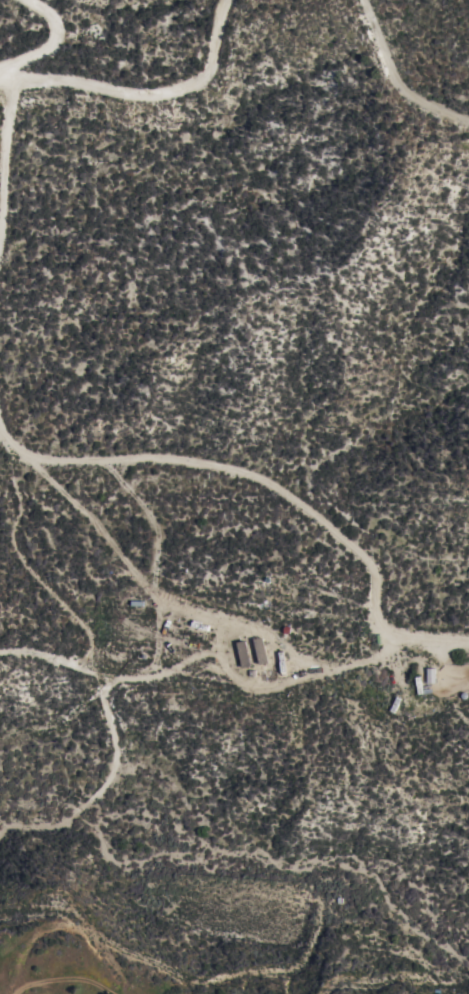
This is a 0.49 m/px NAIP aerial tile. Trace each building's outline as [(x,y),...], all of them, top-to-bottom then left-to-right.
[(254,639),(254,638),(258,637),(258,638),(263,637),(269,663),(260,665),(254,639)] [(251,666),(243,668),(237,642),(246,640),(251,666)]
